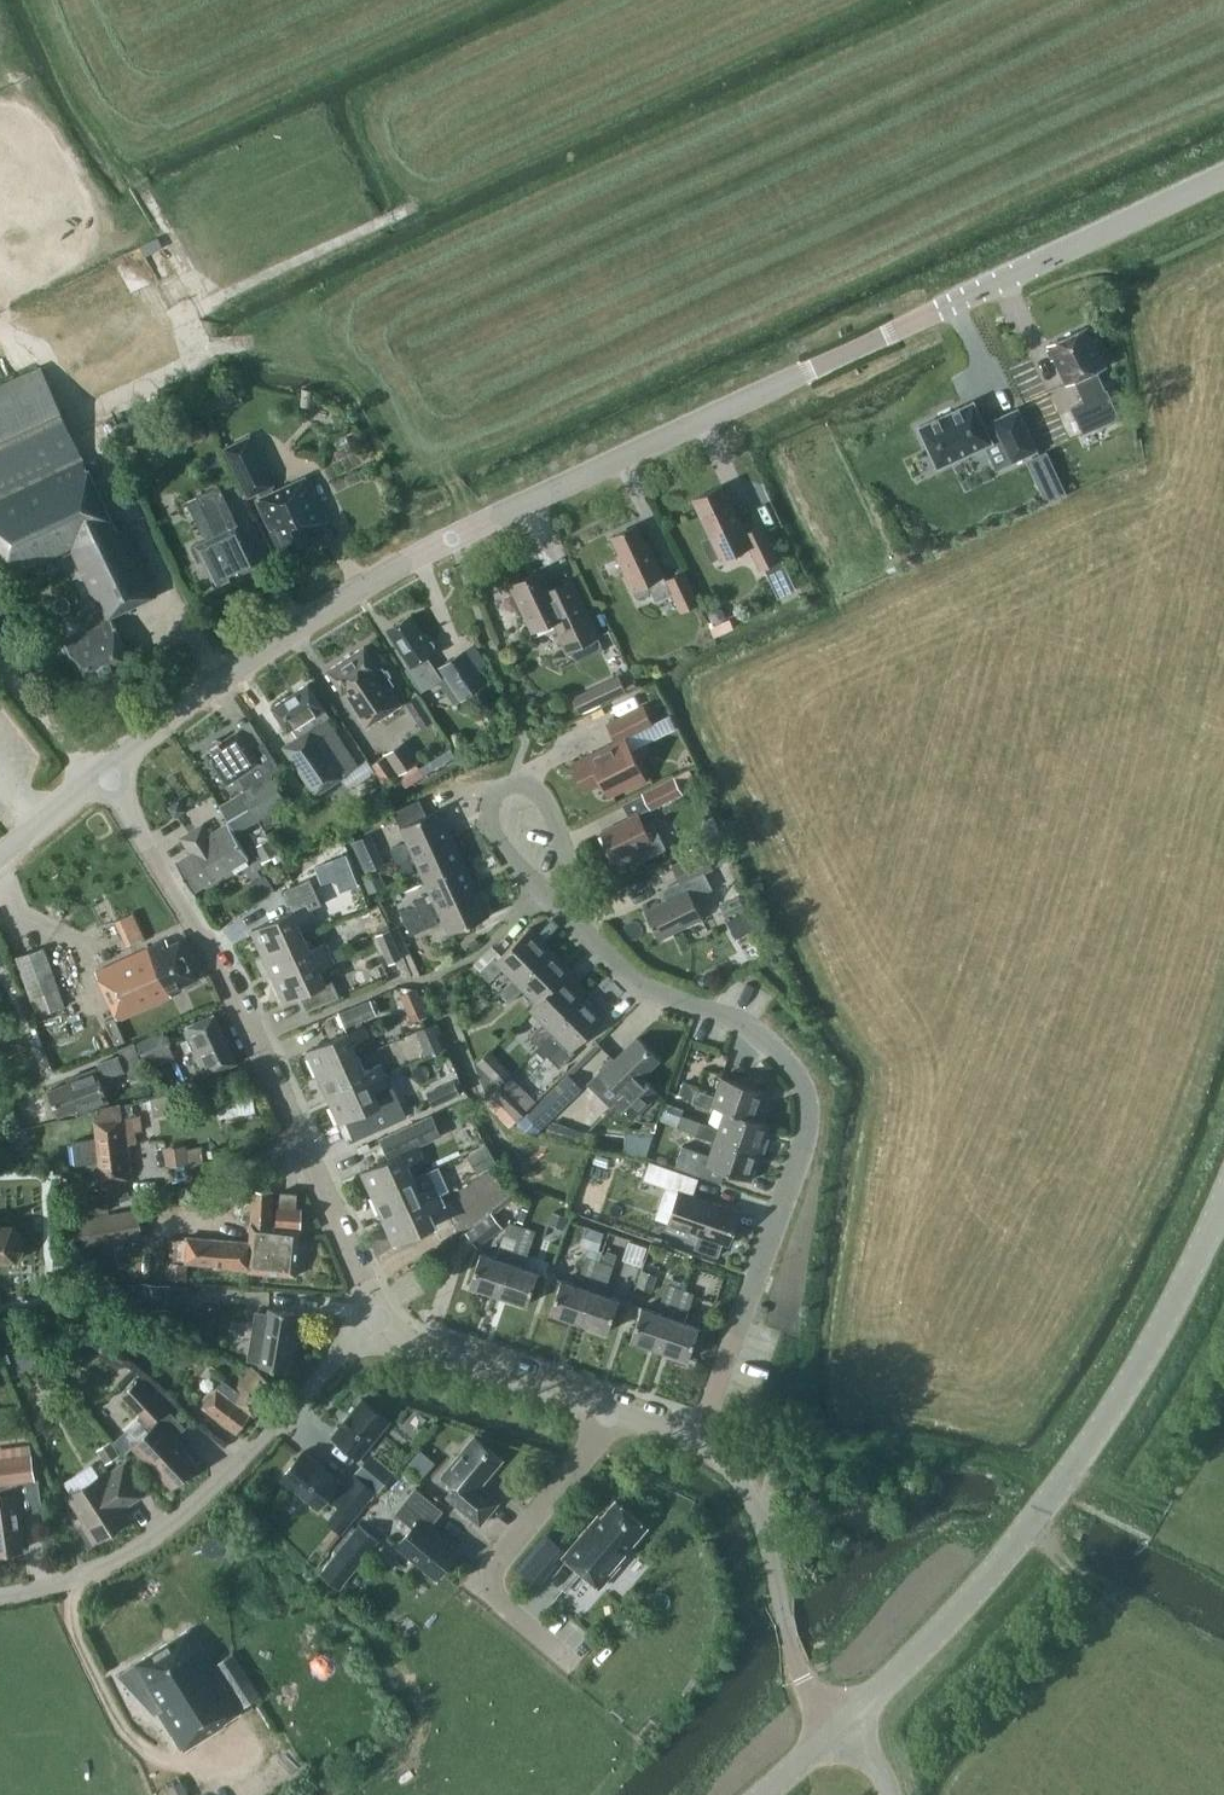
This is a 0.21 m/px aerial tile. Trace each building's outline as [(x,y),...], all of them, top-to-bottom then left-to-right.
[(1085,431),(1120,416),(1113,399),(1107,388),(1106,389),(1097,368),(1106,364),(1095,337),(1098,336),(1094,327),(1091,329),(1089,325),(1050,343),(1051,347),(1048,348),(1052,357),(1055,356),(1068,382),(1075,378),(1086,399),(1072,406),(1085,431)] [(0,385),(0,551),(12,578),(70,551),(99,612),(75,624),(78,631),(63,639),(64,640),(61,643),(66,654),(70,654),(85,683),(131,661),(109,616),(156,594),(123,524),(114,529),(39,367),(0,385)] [(1120,416),(1129,412),(1122,395),(1113,399),(1120,416)] [(1012,462),(1038,450),(1018,406),(991,419),(993,422),(985,426),(973,400),(918,426),(936,467),(1000,437),(1012,462)] [(179,429),(194,423),(188,409),(173,416),(179,429)] [(256,449),(251,437),(250,436),(225,447),(247,496),(273,484),(256,449)] [(1057,481),(1045,455),(1029,462),(1042,489),(1057,481)] [(306,476),(255,499),(270,529),(275,526),(287,550),(311,538),(307,530),(327,521),(306,476)] [(233,575),(256,564),(218,485),(195,496),(214,535),(190,546),(197,561),(201,559),(214,585),(233,576),(233,575)] [(723,560),(750,547),(761,569),(779,561),(762,526),(745,534),(741,525),(742,525),(723,486),(694,499),(712,538),(703,542),(712,561),(721,557),(723,560)] [(699,603),(685,573),(667,581),(649,543),(646,544),(637,526),(613,537),(621,556),(618,557),(638,599),(652,592),(656,601),(673,593),(682,612),(699,603)] [(569,651),(599,636),(572,579),(553,588),(544,570),(511,585),(533,631),(555,621),(569,651)] [(725,613),(722,607),(716,605),(710,608),(708,614),(710,620),(717,622),(723,620),(725,613)] [(420,690),(440,677),(426,656),(433,651),(410,615),(387,630),(410,665),(406,668),(420,690)] [(438,666),(459,698),(485,682),(477,669),(485,664),(472,644),(438,666)] [(381,666),(377,669),(363,646),(326,670),(342,693),(343,693),(365,727),(399,705),(388,687),(393,684),(388,677),(390,675),(386,668),(383,670),(381,666)] [(606,700),(626,690),(618,674),(598,684),(606,700)] [(366,758),(357,765),(326,717),(329,716),(307,683),(271,707),(286,731),(291,728),(296,736),(282,745),(314,794),(349,771),(355,780),(373,768),(383,785),(398,775),(397,774),(384,755),(370,764),(366,758)] [(417,711),(424,707),(417,695),(404,702),(408,709),(417,711)] [(644,706),(608,724),(617,742),(610,745),(573,764),(587,791),(601,784),(608,798),(646,779),(625,738),(653,724),(644,706)] [(223,739),(205,751),(226,783),(242,773),(251,786),(277,769),(276,762),(262,740),(250,749),(237,730),(223,739)] [(403,743),(384,755),(397,774),(416,761),(403,743)] [(270,775),(241,792),(256,818),(286,801),(270,775)] [(651,810),(683,793),(674,775),(641,791),(651,810)] [(228,821),(208,834),(202,823),(180,837),(189,853),(174,862),(191,892),(247,857),(232,832),(234,832),(256,818),(241,792),(219,806),(228,821)] [(399,826),(408,846),(404,848),(401,842),(389,847),(395,861),(451,835),(439,808),(399,826)] [(653,822),(644,826),(638,813),(601,831),(614,859),(631,851),(636,862),(666,848),(653,822)] [(370,834),(351,842),(365,873),(384,864),(370,834)] [(463,861),(451,835),(395,861),(402,874),(413,869),(410,863),(415,861),(424,880),(463,861)] [(264,861),(277,853),(268,838),(255,845),(264,861)] [(713,890),(705,873),(713,869),(704,851),(673,866),(682,884),(684,889),(672,894),(674,897),(645,911),(659,939),(703,918),(693,899),(713,890)] [(433,899),(428,901),(425,895),(414,900),(416,905),(400,912),(404,921),(420,913),(476,888),(463,861),(424,880),(433,899)] [(374,890),(385,885),(378,870),(367,875),(374,890)] [(303,935),(296,921),(312,914),(308,906),(336,894),(329,879),(298,893),(303,906),(250,930),(261,954),(303,935)] [(448,933),(488,915),(476,888),(420,913),(404,921),(410,934),(437,922),(435,916),(439,913),(448,933)] [(116,912),(126,938),(146,931),(136,904),(116,912)] [(735,916),(744,933),(760,924),(751,907),(735,916)] [(502,967),(513,978),(516,981),(549,948),(529,927),(496,959),(493,956),(479,971),(489,981),(502,967)] [(388,963),(401,957),(388,929),(375,935),(388,963)] [(261,954),(272,978),(329,952),(324,942),(309,949),(303,935),(261,954)] [(94,972),(117,1021),(170,996),(169,992),(197,979),(178,941),(168,945),(165,939),(94,972)] [(36,1016),(64,1006),(43,947),(15,957),(36,1016)] [(333,962),(344,957),(339,948),(329,952),(333,962)] [(549,948),(516,981),(513,978),(499,991),(509,1001),(523,988),(536,1001),(563,975),(563,976),(570,969),(549,948)] [(333,962),(329,952),(272,978),(283,1002),(298,996),(305,1011),(338,996),(331,980),(324,983),(318,969),(333,962)] [(539,1046),(553,1032),(550,1029),(583,996),(563,976),(563,975),(536,1001),(529,1007),(543,1022),(529,1036),(539,1046)] [(583,996),(550,1029),(553,1032),(539,1046),(559,1066),(574,1052),(572,1049),(604,1017),(583,996)] [(344,1028),(376,1014),(370,1000),(338,1014),(344,1028)] [(411,1020),(427,1013),(421,1001),(405,1008),(411,1020)] [(204,1076),(235,1062),(213,1014),(182,1028),(187,1040),(181,1043),(185,1052),(191,1049),(204,1076)] [(367,1035),(362,1025),(347,1032),(346,1032),(305,1050),(316,1075),(357,1056),(351,1042),(367,1035)] [(149,1069),(175,1057),(162,1030),(136,1042),(149,1069)] [(441,1048),(436,1034),(422,1040),(427,1053),(441,1048)] [(80,1057),(105,1047),(101,1037),(76,1047),(80,1057)] [(613,1100),(633,1120),(660,1093),(642,1076),(658,1059),(637,1037),(614,1059),(612,1057),(600,1069),(622,1091),(613,1100)] [(129,1080),(144,1074),(133,1042),(118,1048),(129,1080)] [(499,1086),(511,1074),(489,1051),(477,1063),(499,1086)] [(103,1077),(123,1069),(117,1055),(97,1063),(103,1077)] [(364,1070),(357,1056),(316,1075),(327,1099),(384,1073),(379,1063),(364,1070)] [(107,1101),(95,1068),(66,1079),(68,1082),(48,1090),(58,1115),(77,1108),(79,1111),(107,1101)] [(373,1090),(388,1083),(384,1073),(327,1099),(338,1123),(367,1110),(375,1128),(398,1118),(390,1100),(379,1105),(373,1090)] [(540,1129),(580,1089),(566,1075),(525,1115),(540,1129)] [(712,1105),(724,1109),(725,1109),(755,1119),(756,1119),(765,1091),(721,1076),(714,1095),(696,1088),(691,1102),(711,1109),(712,1105)] [(460,1094),(454,1079),(441,1085),(448,1099),(460,1094)] [(509,1127),(529,1108),(504,1082),(484,1102),(509,1127)] [(154,1093),(154,1107),(180,1107),(180,1094),(154,1093)] [(682,1114),(684,1108),(664,1101),(658,1120),(677,1126),(682,1114)] [(74,1165),(98,1162),(100,1181),(125,1178),(124,1173),(131,1172),(127,1145),(137,1143),(135,1131),(142,1130),(140,1115),(121,1117),(120,1105),(93,1110),(94,1121),(93,1121),(95,1139),(72,1142),(74,1165)] [(677,1128),(713,1140),(715,1136),(759,1151),(769,1123),(756,1119),(755,1119),(725,1109),(724,1109),(718,1127),(682,1114),(677,1126),(677,1128)] [(379,1136),(388,1158),(441,1135),(431,1113),(379,1136)] [(655,1132),(656,1122),(644,1121),(641,1130),(653,1131),(655,1132)] [(645,1155),(653,1131),(641,1130),(626,1128),(623,1152),(645,1155)] [(681,1145),(674,1166),(720,1182),(724,1171),(750,1179),(759,1151),(715,1136),(713,1140),(709,1154),(681,1145)] [(185,1166),(204,1163),(202,1147),(187,1150),(186,1146),(163,1149),(165,1167),(185,1164),(185,1166)] [(360,1171),(371,1196),(412,1177),(406,1163),(421,1156),(417,1146),(401,1153),(360,1171)] [(495,1165),(486,1147),(467,1158),(477,1175),(495,1165)] [(698,1233),(693,1248),(718,1257),(723,1242),(728,1243),(739,1211),(685,1193),(691,1175),(649,1161),(642,1179),(679,1191),(666,1227),(686,1234),(688,1230),(698,1233)] [(382,1220),(438,1194),(428,1170),(412,1177),(371,1196),(382,1220)] [(249,1242),(247,1270),(247,1271),(295,1276),(299,1228),(300,1209),(295,1208),(296,1192),(279,1191),(278,1207),(276,1207),(274,1225),(270,1225),(272,1191),(251,1190),(249,1242)] [(110,1209),(107,1194),(75,1200),(77,1214),(110,1209)] [(443,1204),(438,1194),(382,1220),(393,1244),(434,1226),(427,1211),(443,1204)] [(465,1230),(492,1208),(482,1196),(455,1217),(465,1230)] [(84,1250),(144,1239),(138,1210),(78,1221),(84,1250)] [(476,1247),(502,1227),(490,1213),(465,1233),(476,1247)] [(519,1227),(505,1222),(497,1247),(511,1252),(519,1227)] [(20,1234),(11,1226),(0,1226),(0,1260),(13,1259),(21,1250),(20,1234)] [(525,1256),(533,1231),(519,1227),(511,1252),(525,1256)] [(215,1267),(247,1270),(249,1242),(186,1236),(185,1261),(215,1264),(215,1267)] [(478,1252),(468,1284),(497,1294),(507,1262),(511,1252),(497,1247),(494,1257),(478,1252)] [(497,1294),(526,1304),(536,1271),(528,1269),(521,1266),(525,1256),(511,1252),(507,1262),(497,1294)] [(592,1279),(598,1261),(584,1256),(578,1274),(592,1279)] [(592,1279),(606,1283),(612,1265),(598,1261),(592,1279)] [(186,1279),(187,1263),(168,1262),(167,1278),(186,1279)] [(658,1275),(642,1270),(637,1287),(652,1292),(658,1275)] [(559,1279),(549,1312),(578,1321),(588,1289),(592,1279),(578,1274),(575,1284),(559,1279)] [(578,1321),(607,1331),(617,1299),(602,1293),(606,1283),(592,1279),(588,1289),(578,1321)] [(168,1309),(170,1285),(141,1283),(139,1307),(168,1309)] [(660,1302),(673,1307),(673,1306),(679,1288),(666,1284),(660,1302)] [(679,1288),(673,1306),(673,1307),(686,1311),(692,1293),(679,1288)] [(640,1306),(629,1339),(658,1348),(669,1316),(640,1306)] [(658,1348),(688,1358),(698,1326),(683,1320),(686,1311),(673,1307),(669,1316),(658,1348)] [(286,1370),(296,1312),(268,1308),(267,1312),(255,1310),(247,1359),(259,1361),(258,1365),(286,1370)] [(234,1389),(222,1379),(201,1406),(236,1432),(250,1413),(252,1415),(274,1386),(251,1367),(234,1389)] [(138,1379),(121,1394),(148,1423),(164,1407),(138,1379)] [(332,1435),(360,1457),(389,1420),(362,1398),(332,1435)] [(184,1447),(159,1420),(130,1446),(156,1474),(158,1472),(171,1486),(195,1463),(182,1449),(184,1447)] [(441,1475),(460,1491),(452,1501),(480,1524),(498,1502),(479,1486),(502,1459),(474,1436),(441,1475)] [(105,1463),(119,1454),(110,1440),(96,1449),(105,1463)] [(410,1459),(423,1471),(435,1457),(423,1446),(410,1459)] [(340,1480),(303,1450),(281,1478),(317,1507),(340,1480)] [(354,1472),(376,1490),(378,1491),(394,1470),(371,1451),(354,1472)] [(15,1482),(35,1479),(31,1453),(0,1457),(0,1484),(15,1482)] [(86,1521),(81,1524),(91,1541),(126,1519),(118,1507),(136,1495),(127,1481),(132,1478),(123,1463),(105,1475),(103,1473),(69,1495),(86,1521)] [(373,1491),(355,1475),(332,1503),(350,1519),(373,1491)] [(21,1548),(19,1529),(22,1528),(17,1492),(16,1492),(15,1482),(0,1484),(0,1551),(21,1548)] [(396,1545),(435,1578),(458,1550),(430,1526),(443,1510),(415,1487),(394,1512),(412,1527),(396,1545)] [(561,1556),(598,1588),(627,1554),(624,1551),(646,1526),(614,1500),(599,1517),(596,1515),(561,1556)] [(376,1536),(359,1523),(343,1542),(360,1555),(376,1536)] [(517,1569),(536,1585),(545,1574),(526,1558),(517,1569)] [(124,1669),(136,1689),(139,1687),(179,1750),(220,1724),(218,1721),(239,1708),(237,1705),(255,1694),(228,1651),(211,1662),(189,1627),(124,1669)] [(178,1775),(164,1782),(171,1794),(188,1794),(178,1775)]
